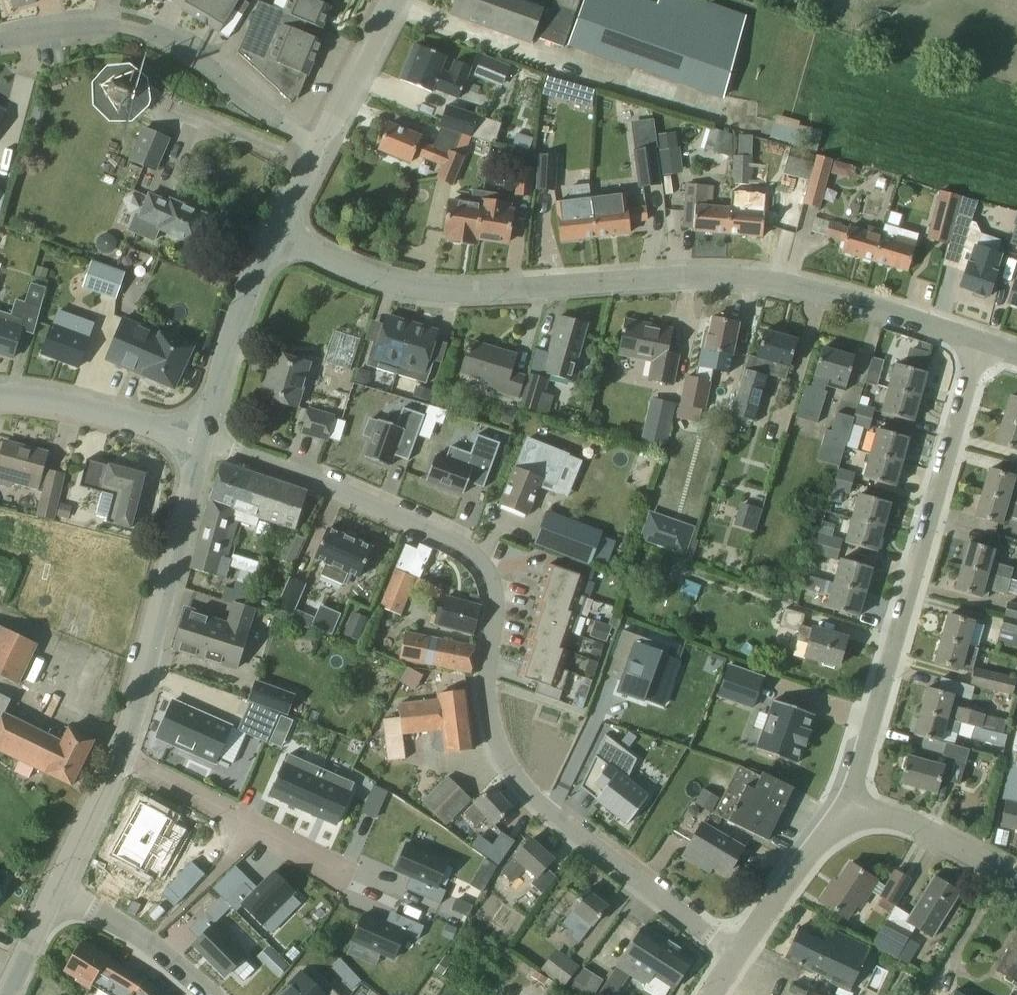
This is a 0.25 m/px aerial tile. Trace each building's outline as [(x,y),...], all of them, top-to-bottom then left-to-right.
[(15,8),(39,2),(38,0),(13,0),(15,8)] [(182,9),(202,20),(214,0),(187,0),(182,9)] [(202,20),(221,32),(235,9),(244,14),(251,3),(247,0),(214,0),(202,20)] [(304,32),(308,21),(285,11),(286,11),(274,6),(261,0),(239,52),(292,101),(296,96),(299,98),(324,40),(304,32)] [(274,6),(286,11),(285,11),(308,21),(323,28),(332,5),(320,0),(277,0),(274,6)] [(451,14),(531,41),(546,0),(456,0),(451,14)] [(541,38),(564,46),(580,0),(579,0),(555,0),(541,38)] [(650,0),(584,0),(568,46),(635,70),(636,68),(702,91),(725,97),(747,17),(715,5),(715,6),(698,0),(659,0),(658,3),(650,0)] [(447,55),(416,43),(402,79),(433,91),(434,87),(460,97),(473,65),(457,58),(451,73),(442,69),(447,55)] [(484,53),(476,74),(502,84),(510,64),(484,53)] [(129,78),(121,76),(112,79),(106,85),(105,94),(107,102),(113,107),(122,110),(129,108),(136,101),(137,92),(136,84),(129,78)] [(549,76),(544,93),(570,101),(570,100),(574,83),(549,76)] [(461,133),(462,134),(472,138),(472,137),(495,144),(502,123),(479,116),(479,115),(447,105),(440,127),(442,127),(461,133)] [(414,153),(443,165),(449,150),(455,152),(462,134),(461,133),(442,127),(434,146),(420,140),(422,135),(390,122),(379,149),(411,162),(414,153)] [(774,122),(771,137),(818,149),(823,132),(812,129),(811,131),(774,122)] [(171,138),(143,126),(129,161),(157,172),(171,138)] [(735,154),(739,132),(710,127),(706,149),(735,154)] [(676,134),(657,137),(659,151),(678,149),(676,134)] [(739,155),(753,156),(753,136),(739,135),(739,155)] [(662,186),(656,147),(634,150),(639,189),(662,186)] [(678,149),(659,151),(662,175),(683,172),(680,148),(678,149)] [(449,150),(443,165),(437,178),(453,186),(465,157),(455,152),(449,150)] [(558,155),(538,154),(536,190),(556,191),(558,155)] [(739,155),(734,155),(733,183),(752,184),(753,156),(739,155)] [(833,160),(817,156),(804,204),(820,209),(833,160)] [(536,168),(517,166),(515,195),(533,197),(536,168)] [(879,178),(876,185),(886,188),(888,180),(879,178)] [(593,211),(591,198),(590,184),(568,187),(570,201),(557,202),(562,240),(596,235),(593,211)] [(694,230),(730,232),(732,208),(707,207),(707,199),(714,199),(715,186),(688,184),(685,227),(694,227),(694,230)] [(477,243),(478,237),(485,191),(475,189),(473,203),(451,200),(446,232),(450,232),(449,238),(450,238),(452,243),(460,244),(464,241),(477,243)] [(962,196),(940,190),(927,239),(949,245),(962,196)] [(478,237),(509,241),(515,206),(511,205),(511,203),(509,203),(510,195),(485,191),(478,237)] [(150,194),(140,216),(137,215),(130,230),(157,241),(162,231),(196,245),(208,215),(170,199),(169,202),(150,194)] [(626,194),(591,198),(593,211),(596,235),(631,231),(630,221),(648,218),(647,206),(627,209),(626,194)] [(733,196),(730,232),(764,235),(766,198),(733,196)] [(978,200),(962,196),(959,205),(975,209),(978,200)] [(957,215),(949,244),(950,244),(974,252),(971,262),(969,261),(966,271),(960,287),(973,292),(972,295),(985,299),(986,296),(988,297),(1003,253),(978,245),(982,232),(977,222),(957,215)] [(845,239),(842,250),(876,260),(882,236),(883,230),(869,226),(868,231),(849,226),(849,227),(830,222),(827,234),(845,239)] [(882,236),(876,260),(908,270),(919,234),(885,224),(883,230),(882,236)] [(126,271),(92,260),(83,288),(116,299),(126,271)] [(39,266),(36,276),(45,278),(47,269),(39,266)] [(31,283),(49,288),(51,281),(33,276),(31,283)] [(13,358),(22,331),(34,334),(49,288),(31,283),(25,302),(17,299),(12,315),(0,311),(0,354),(13,358)] [(96,322),(58,309),(42,354),(79,367),(96,322)] [(413,322),(388,314),(380,342),(374,340),(370,355),(368,364),(398,373),(413,322)] [(588,323),(561,315),(546,368),(578,377),(582,362),(578,361),(588,323)] [(740,322),(713,317),(709,332),(706,331),(696,377),(686,374),(680,405),(682,405),(679,418),(700,423),(703,410),(706,410),(712,381),(711,381),(717,351),(733,354),(740,322)] [(160,333),(124,318),(106,360),(146,377),(146,381),(147,384),(149,386),(152,387),(155,387),(158,386),(159,383),(175,390),(194,347),(160,333)] [(653,324),(629,319),(622,353),(659,361),(655,379),(674,384),(681,355),(668,352),(673,332),(653,328),(653,324)] [(438,330),(413,322),(398,373),(428,382),(430,373),(431,373),(435,359),(430,358),(438,330)] [(797,339),(765,330),(758,357),(750,354),(731,414),(755,422),(768,375),(785,380),(797,339)] [(360,342),(335,335),(326,365),(351,373),(360,342)] [(489,346),(472,341),(463,371),(491,380),(488,388),(518,397),(525,376),(512,372),(517,355),(497,349),(496,351),(488,348),(489,346)] [(930,346),(915,341),(913,347),(929,352),(930,346)] [(855,356),(823,347),(811,386),(806,385),(796,417),(818,424),(828,392),(825,391),(827,386),(845,391),(855,356)] [(311,361),(280,352),(274,374),(270,373),(263,396),(298,406),(311,361)] [(885,360),(873,357),(866,382),(877,386),(885,360)] [(897,363),(890,387),(921,396),(928,372),(897,363)] [(359,370),(355,381),(362,383),(366,372),(359,370)] [(548,416),(554,396),(540,391),(543,377),(530,373),(520,407),(548,416)] [(417,387),(414,398),(428,402),(431,391),(417,387)] [(921,396),(890,387),(883,411),(914,420),(921,396)] [(1004,419),(1016,422),(1016,398),(1011,396),(1004,419)] [(652,397),(642,444),(667,450),(678,403),(652,397)] [(508,403),(502,420),(514,424),(519,407),(508,403)] [(858,403),(855,413),(873,418),(876,408),(858,403)] [(429,406),(425,415),(425,417),(436,422),(443,424),(447,412),(429,406)] [(336,415),(309,407),(301,434),(328,442),(336,415)] [(592,411),(584,425),(595,431),(604,417),(592,411)] [(840,467),(850,434),(852,425),(854,417),(837,412),(832,430),(827,429),(818,460),(840,467)] [(369,424),(364,440),(372,443),(365,463),(389,472),(393,460),(408,466),(424,420),(402,413),(395,432),(378,426),(378,427),(369,424)] [(855,413),(854,417),(852,425),(870,430),(873,418),(855,413)] [(346,421),(335,418),(333,427),(344,430),(346,421)] [(1004,419),(998,442),(1016,448),(1016,422),(1004,419)] [(872,452),(903,461),(910,436),(879,427),(872,452)] [(440,454),(431,479),(468,492),(472,481),(488,486),(504,441),(481,433),(475,452),(455,445),(450,458),(440,454)] [(569,454),(529,438),(517,467),(516,467),(502,504),(529,515),(543,479),(557,484),(569,454)] [(38,489),(48,453),(5,442),(0,461),(0,484),(11,487),(13,482),(38,489)] [(896,486),(903,461),(872,452),(865,477),(896,486)] [(636,477),(648,481),(655,459),(643,455),(636,477)] [(146,474),(88,459),(80,486),(114,495),(107,522),(132,528),(146,474)] [(267,507),(263,518),(298,529),(308,492),(222,462),(217,481),(256,494),(254,502),(267,507)] [(839,468),(837,478),(852,482),(855,472),(839,468)] [(983,492),(1016,501),(1016,490),(1012,489),(1016,475),(990,468),(983,492)] [(837,478),(833,489),(849,493),(852,482),(837,478)] [(256,494),(217,481),(208,513),(239,521),(257,527),(260,517),(263,518),(267,507),(254,502),(256,494)] [(37,516),(56,520),(56,519),(59,506),(61,496),(42,492),(37,516)] [(983,492),(977,516),(1003,523),(1005,515),(1016,519),(1016,501),(983,492)] [(860,493),(853,518),(884,526),(891,502),(860,493)] [(743,500),(735,525),(756,532),(764,507),(743,500)] [(59,506),(56,519),(64,520),(67,508),(59,506)] [(602,533),(547,512),(535,543),(590,564),(602,533)] [(239,521),(208,513),(192,569),(227,579),(233,558),(228,557),(239,521)] [(884,526),(853,518),(846,542),(877,550),(884,526)] [(667,519),(657,547),(685,556),(694,528),(667,519)] [(341,533),(329,528),(316,557),(328,562),(323,574),(344,583),(349,571),(360,576),(373,547),(361,542),(362,539),(342,530),(341,533)] [(305,538),(291,532),(280,559),(294,565),(305,538)] [(819,532),(816,543),(841,550),(843,539),(819,532)] [(963,564),(1011,578),(1014,569),(992,562),(995,549),(970,542),(963,564)] [(841,550),(816,543),(813,554),(838,560),(841,550)] [(431,549),(419,544),(417,549),(406,544),(396,568),(420,577),(431,549)] [(834,582),(866,591),(873,566),(841,557),(834,582)] [(543,583),(580,596),(581,595),(586,578),(592,580),(596,567),(572,559),(568,570),(550,564),(543,583)] [(252,560),(249,572),(256,574),(259,562),(252,560)] [(1011,578),(963,564),(957,589),(982,596),(988,597),(990,590),(1007,594),(1011,578)] [(222,599),(236,604),(246,607),(256,574),(249,572),(240,569),(235,589),(226,586),(222,599)] [(415,577),(396,569),(380,607),(399,616),(415,577)] [(823,580),(806,575),(802,588),(819,593),(823,580)] [(307,584),(291,578),(277,616),(286,619),(289,611),(296,614),(307,584)] [(703,584),(689,579),(683,594),(697,599),(703,584)] [(866,591),(834,582),(827,607),(859,616),(866,591)] [(580,596),(543,583),(537,601),(540,603),(541,602),(578,615),(580,616),(587,597),(581,595),(580,596)] [(481,605),(446,597),(442,613),(437,612),(434,624),(473,634),(481,605)] [(1005,615),(1016,618),(1016,603),(1008,601),(1005,615)] [(578,615),(541,602),(540,603),(535,620),(572,633),(578,615)] [(246,607),(236,604),(230,623),(189,610),(176,650),(236,669),(255,609),(246,607)] [(342,614),(321,605),(313,626),(334,634),(342,614)] [(805,613),(785,607),(780,625),(800,630),(797,639),(810,643),(806,655),(839,665),(847,637),(802,624),(805,613)] [(367,619),(354,613),(345,634),(359,639),(367,619)] [(943,637),(979,647),(985,625),(974,623),(975,621),(949,614),(943,637)] [(612,615),(609,625),(611,626),(613,627),(617,628),(620,620),(621,618),(612,615)] [(1005,615),(1002,630),(1016,634),(1016,618),(1005,615)] [(572,633),(535,620),(528,638),(532,640),(532,639),(566,651),(566,650),(572,633)] [(607,639),(611,626),(609,625),(595,621),(591,634),(607,639)] [(0,626),(0,676),(19,685),(39,644),(2,625),(1,627),(0,626)] [(667,697),(673,683),(661,679),(668,659),(661,657),(665,645),(624,630),(614,657),(629,662),(618,692),(644,702),(646,698),(664,705),(667,697)] [(443,667),(472,672),(475,647),(408,633),(402,657),(441,665),(443,667)] [(943,637),(936,661),(974,671),(971,684),(975,686),(1016,697),(1016,680),(1016,678),(974,667),(979,647),(943,637)] [(532,639),(532,640),(526,656),(564,669),(570,651),(566,650),(566,651),(532,639)] [(591,654),(601,657),(605,645),(595,642),(591,654)] [(563,670),(526,656),(519,675),(539,682),(535,693),(559,701),(569,671),(564,669),(563,670)] [(596,675),(600,662),(590,659),(586,672),(596,675)] [(734,659),(723,689),(757,702),(768,672),(734,659)] [(411,666),(404,681),(420,689),(428,674),(411,666)] [(961,721),(980,727),(1009,734),(1012,723),(985,716),(986,714),(956,706),(956,709),(950,708),(954,695),(972,700),(975,686),(971,684),(941,677),(938,689),(929,686),(923,710),(961,721)] [(296,695),(256,680),(248,701),(288,715),(296,695)] [(475,749),(468,691),(438,695),(439,699),(400,704),(402,718),(399,718),(389,719),(385,720),(390,761),(406,759),(403,734),(434,731),(435,738),(434,739),(433,743),(433,747),(436,750),(441,752),(446,751),(446,752),(475,749)] [(21,760),(15,771),(29,778),(35,767),(73,786),(95,740),(69,728),(63,742),(4,713),(11,698),(0,693),(0,750),(21,760)] [(583,709),(586,697),(576,694),(572,705),(583,709)] [(157,737),(216,763),(219,756),(232,726),(173,700),(157,737)] [(810,732),(808,731),(813,716),(814,716),(814,715),(774,700),(773,701),(774,702),(757,748),(756,749),(797,764),(797,762),(803,745),(805,746),(810,732)] [(247,733),(266,741),(278,715),(250,702),(238,729),(247,733)] [(961,721),(923,710),(920,719),(914,718),(911,731),(916,733),(916,734),(924,736),(941,741),(944,730),(957,733),(960,723),(961,721)] [(281,717),(275,730),(287,735),(293,722),(281,717)] [(232,726),(219,756),(234,762),(247,733),(238,729),(232,726)] [(980,727),(980,728),(976,741),(1006,748),(1009,734),(980,727)] [(629,731),(622,741),(630,746),(637,737),(629,731)] [(412,750),(423,748),(421,733),(409,735),(412,750)] [(924,736),(920,750),(937,755),(942,756),(946,742),(941,741),(924,736)] [(600,803),(634,826),(653,797),(630,782),(643,762),(611,741),(587,777),(608,792),(600,803)] [(946,742),(942,756),(937,755),(935,763),(910,755),(909,757),(905,756),(902,769),(905,770),(902,782),(903,782),(902,787),(906,789),(910,790),(915,790),(916,786),(937,792),(941,779),(960,784),(963,774),(966,764),(971,748),(946,741),(946,742)] [(290,754),(271,795),(305,810),(323,769),(290,754)] [(758,773),(739,764),(715,814),(723,817),(768,840),(794,787),(760,770),(758,773)] [(1002,798),(1016,801),(1016,767),(1009,765),(1002,798)] [(323,769),(305,810),(337,824),(355,783),(323,769)] [(472,800),(448,776),(423,801),(446,825),(472,800)] [(382,805),(388,791),(374,786),(369,799),(382,805)] [(513,808),(494,787),(478,801),(479,802),(465,814),(476,826),(487,816),(494,824),(513,808)] [(707,787),(698,802),(713,811),(722,796),(707,787)] [(1002,798),(1001,800),(1007,801),(1002,826),(1016,830),(1016,801),(1002,798)] [(140,801),(109,852),(116,857),(110,867),(127,877),(133,867),(141,871),(142,870),(156,879),(185,831),(171,822),(172,820),(140,801)] [(715,814),(712,820),(719,824),(723,817),(715,814)] [(742,848),(701,824),(683,855),(704,867),(709,859),(729,871),(742,848)] [(502,832),(493,844),(486,855),(499,865),(515,841),(502,832)] [(554,859),(532,839),(516,857),(517,859),(504,873),(514,882),(527,868),(538,878),(546,868),(554,859)] [(407,843),(396,870),(411,876),(416,879),(411,891),(441,904),(447,890),(438,887),(449,861),(407,843)] [(486,859),(478,873),(490,880),(498,866),(486,859)] [(193,862),(182,873),(196,886),(207,875),(193,862)] [(877,879),(850,862),(837,881),(833,879),(820,900),(830,907),(843,915),(846,917),(855,904),(859,906),(877,879)] [(538,878),(532,884),(541,892),(555,876),(546,868),(538,878)] [(895,906),(897,907),(912,879),(895,869),(879,896),(882,898),(878,905),(891,913),(895,906)] [(245,883),(227,901),(237,911),(244,905),(263,924),(281,906),(289,915),(301,904),(292,895),(295,892),(280,877),(274,872),(254,892),(245,883)] [(189,894),(196,886),(182,873),(175,881),(189,894)] [(907,922),(933,938),(961,891),(935,875),(907,922)] [(168,889),(182,902),(189,894),(175,881),(168,889)] [(605,905),(608,901),(599,894),(597,898),(587,891),(573,910),(574,911),(563,925),(570,930),(567,935),(580,944),(608,907),(605,905)] [(221,896),(207,910),(218,921),(232,907),(221,896)] [(453,908),(469,915),(473,905),(458,898),(453,908)] [(825,915),(838,923),(843,915),(830,907),(825,915)] [(364,914),(353,941),(394,959),(405,933),(419,939),(425,926),(396,913),(391,926),(386,924),(364,914)] [(887,920),(873,944),(897,958),(898,957),(909,938),(912,932),(887,920)] [(199,939),(194,944),(226,976),(233,970),(244,981),(255,970),(244,958),(246,956),(214,925),(214,924),(199,939)] [(447,924),(442,935),(452,940),(457,928),(447,924)] [(828,939),(801,926),(786,958),(852,988),(870,947),(832,930),(828,939)] [(618,966),(648,986),(645,990),(653,994),(667,994),(671,988),(675,990),(693,961),(680,953),(682,949),(668,940),(666,943),(643,929),(618,966)] [(1016,981),(1016,934),(997,968),(997,969),(1006,975),(1014,980),(1016,981)] [(77,979),(76,980),(90,989),(93,986),(107,994),(132,994),(145,980),(83,942),(66,969),(65,971),(77,979)] [(580,966),(557,948),(540,969),(564,987),(580,966)] [(279,956),(269,966),(278,976),(289,966),(279,956)] [(445,960),(435,975),(442,981),(453,965),(445,960)] [(879,988),(884,969),(873,965),(867,985),(879,988)] [(584,967),(571,987),(583,994),(594,994),(604,980),(584,967)] [(618,967),(601,992),(606,994),(619,994),(631,976),(618,967)] [(305,969),(292,981),(295,984),(283,994),(343,994),(336,988),(329,994),(305,969)] [(352,973),(344,981),(352,989),(360,981),(352,973)] [(535,974),(531,980),(544,989),(548,983),(535,974)] [(146,980),(145,980),(132,994),(163,994),(146,980)] [(792,985),(787,994),(823,994),(809,988),(807,992),(792,985)]
